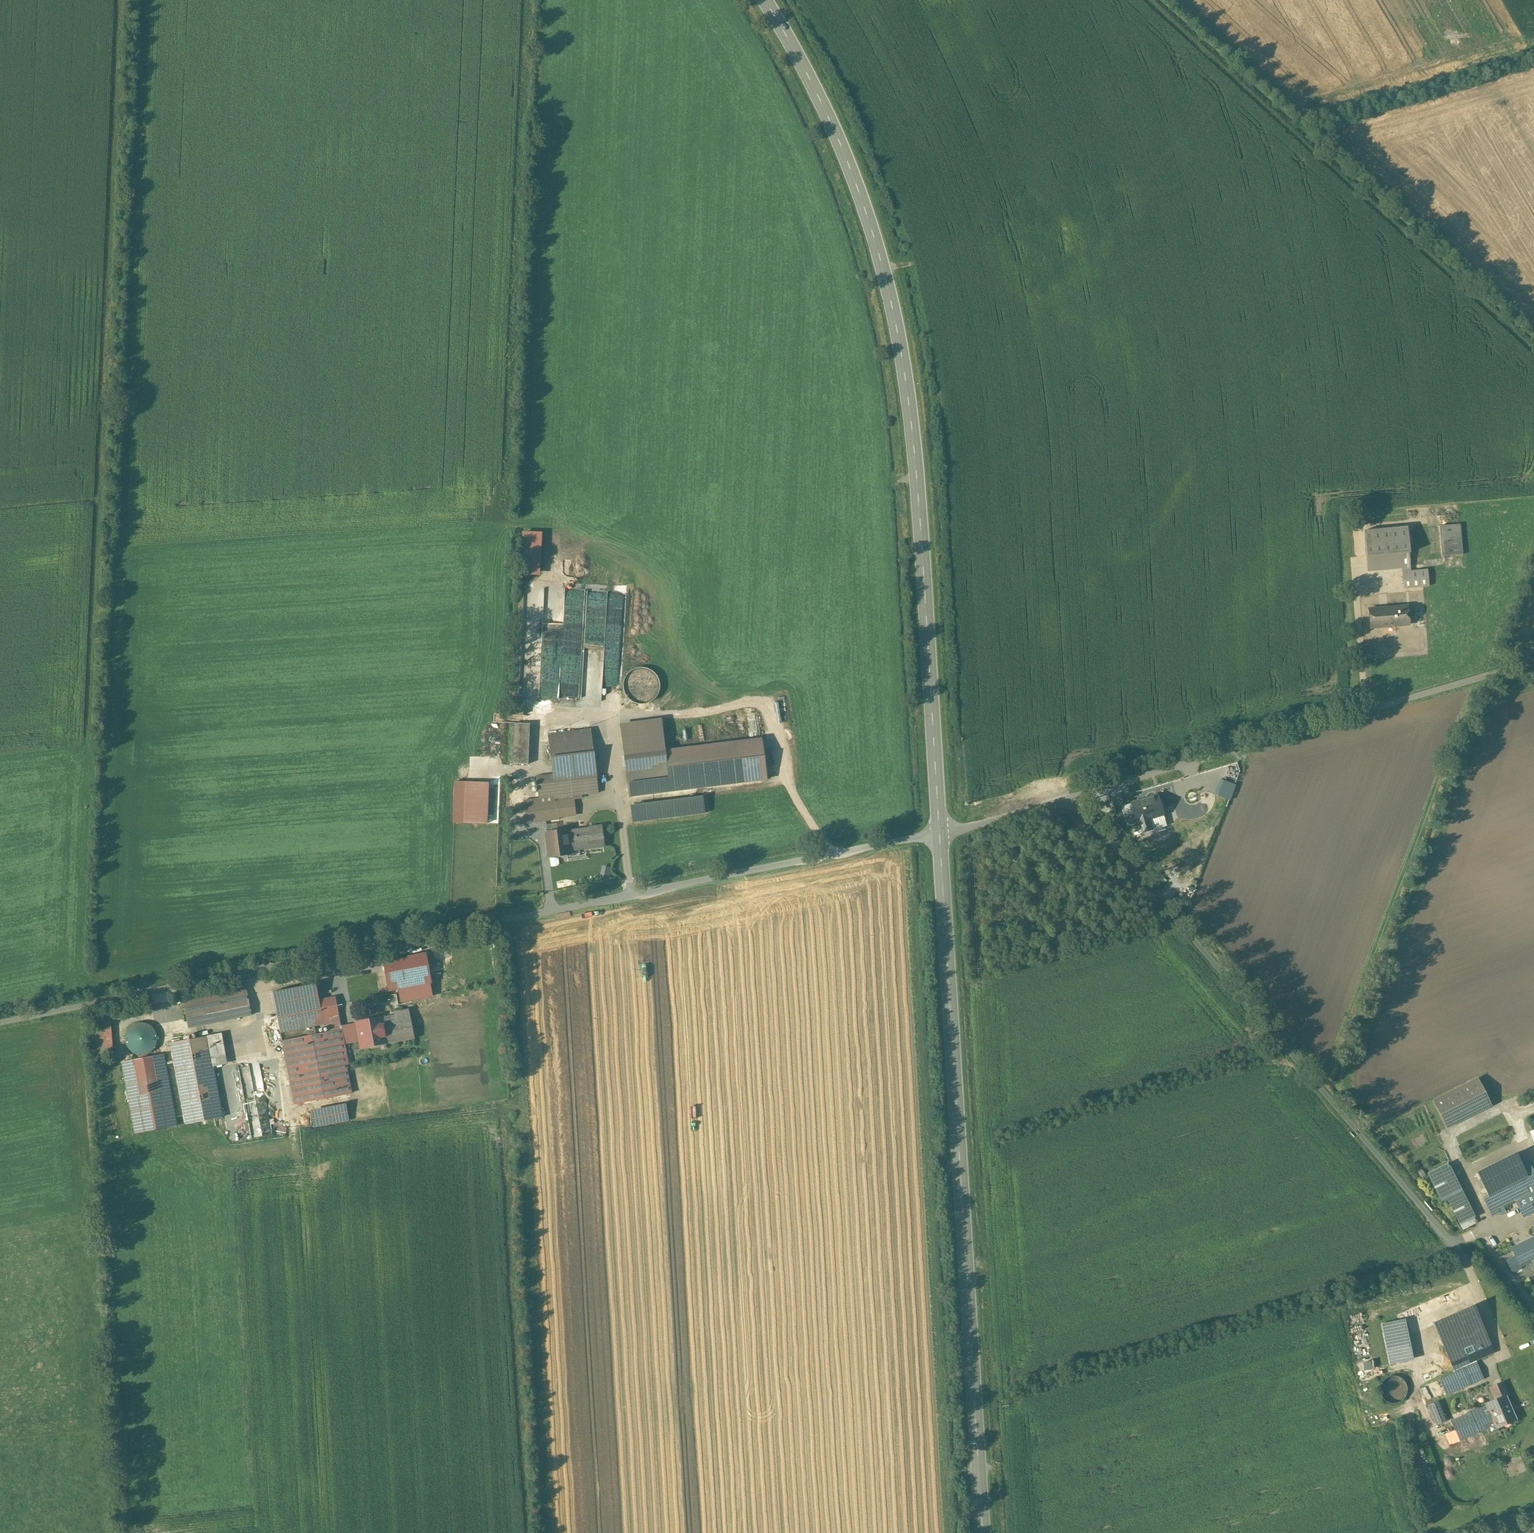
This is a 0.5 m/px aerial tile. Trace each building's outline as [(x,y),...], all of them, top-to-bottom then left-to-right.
[(1459,525),(1437,527),(1440,555),(1462,553),(1459,525)] [(1404,526),(1362,530),(1366,570),(1408,567),(1404,526)] [(538,576),(540,533),(523,532),(522,576),(538,576)] [(1401,571),(1403,587),(1426,586),(1425,569),(1401,571)] [(1406,604),(1367,607),(1369,628),(1408,625),(1406,604)] [(658,693),(660,686),(658,679),(654,673),(648,669),(641,668),(634,669),(628,673),(624,680),(623,687),(624,694),(628,699),(634,703),(642,705),(649,703),(654,699),(658,693)] [(659,721),(621,726),(630,797),(766,780),(761,738),(663,751),(659,721)] [(530,724),(514,723),(512,764),(528,764),(530,724)] [(591,729),(547,735),(552,774),(536,776),(539,799),(523,801),(526,823),(541,821),(541,822),(559,820),(559,818),(562,817),(575,815),(573,797),(598,793),(598,792),(597,778),(593,753),(594,753),(591,729)] [(488,783),(455,782),(454,822),(486,824),(488,783)] [(1157,796),(1131,804),(1137,823),(1138,823),(1141,833),(1151,829),(1148,820),(1163,815),(1157,796)] [(702,797),(644,805),(644,804),(631,806),(633,823),(645,821),(704,814),(702,797)] [(1179,803),(1171,806),(1175,818),(1183,816),(1179,803)] [(588,828),(588,829),(566,832),(566,831),(558,832),(558,831),(546,833),(548,854),(569,852),(569,850),(575,849),(603,846),(601,826),(588,828)] [(425,963),(385,971),(389,991),(429,983),(425,963)] [(334,991),(317,994),(317,993),(315,984),(272,992),(280,1033),(305,1028),(339,1021),(340,1021),(334,991)] [(243,985),(182,998),(188,1027),(251,1015),(246,989),(243,985)] [(357,1030),(359,1040),(362,1048),(414,1038),(409,1010),(394,1013),(395,1016),(375,1021),(374,1019),(364,1021),(366,1028),(357,1030)] [(339,1021),(305,1028),(307,1036),(282,1041),(286,1064),(295,1062),(302,1097),(331,1092),(333,1097),(350,1094),(343,1057),(346,1056),(344,1043),(341,1028),(339,1021)] [(156,1044),(157,1038),(156,1032),(152,1027),(147,1024),(141,1023),(135,1024),(130,1028),(126,1033),(125,1039),(126,1045),(130,1050),(135,1054),(142,1055),(148,1053),(153,1050),(156,1044)] [(359,1040),(357,1030),(357,1025),(341,1028),(344,1043),(359,1040)] [(209,1036),(171,1043),(186,1124),(214,1119),(222,1117),(209,1045),(217,1044),(215,1035),(209,1036)] [(163,1055),(123,1062),(136,1133),(176,1126),(163,1055)] [(1432,1101),(1445,1128),(1490,1105),(1477,1079),(1432,1101)] [(346,1105),(311,1112),(314,1127),(349,1120),(346,1105)] [(1515,1153),(1476,1173),(1487,1195),(1488,1196),(1526,1176),(1532,1173),(1528,1166),(1523,1168),(1515,1153)] [(1447,1163),(1427,1173),(1441,1201),(1447,1198),(1462,1230),(1476,1223),(1447,1163)] [(1487,1195),(1481,1198),(1491,1217),(1500,1212),(1497,1207),(1515,1199),(1525,1217),(1533,1212),(1533,1179),(1528,1181),(1526,1176),(1488,1196),(1487,1195)] [(1511,1249),(1520,1266),(1533,1259),(1533,1239),(1522,1245),(1521,1244),(1511,1249)] [(1472,1304),(1433,1322),(1455,1373),(1440,1380),(1447,1394),(1483,1378),(1474,1360),(1493,1352),(1472,1304)] [(1405,1320),(1383,1324),(1391,1364),(1413,1359),(1405,1320)] [(1495,1401),(1505,1397),(1504,1396),(1507,1395),(1502,1382),(1489,1387),(1495,1401)] [(1495,1401),(1450,1421),(1459,1440),(1487,1428),(1489,1434),(1498,1430),(1496,1428),(1514,1420),(1505,1397),(1495,1401)] [(1428,1405),(1435,1425),(1445,1421),(1437,1401),(1428,1405)]
